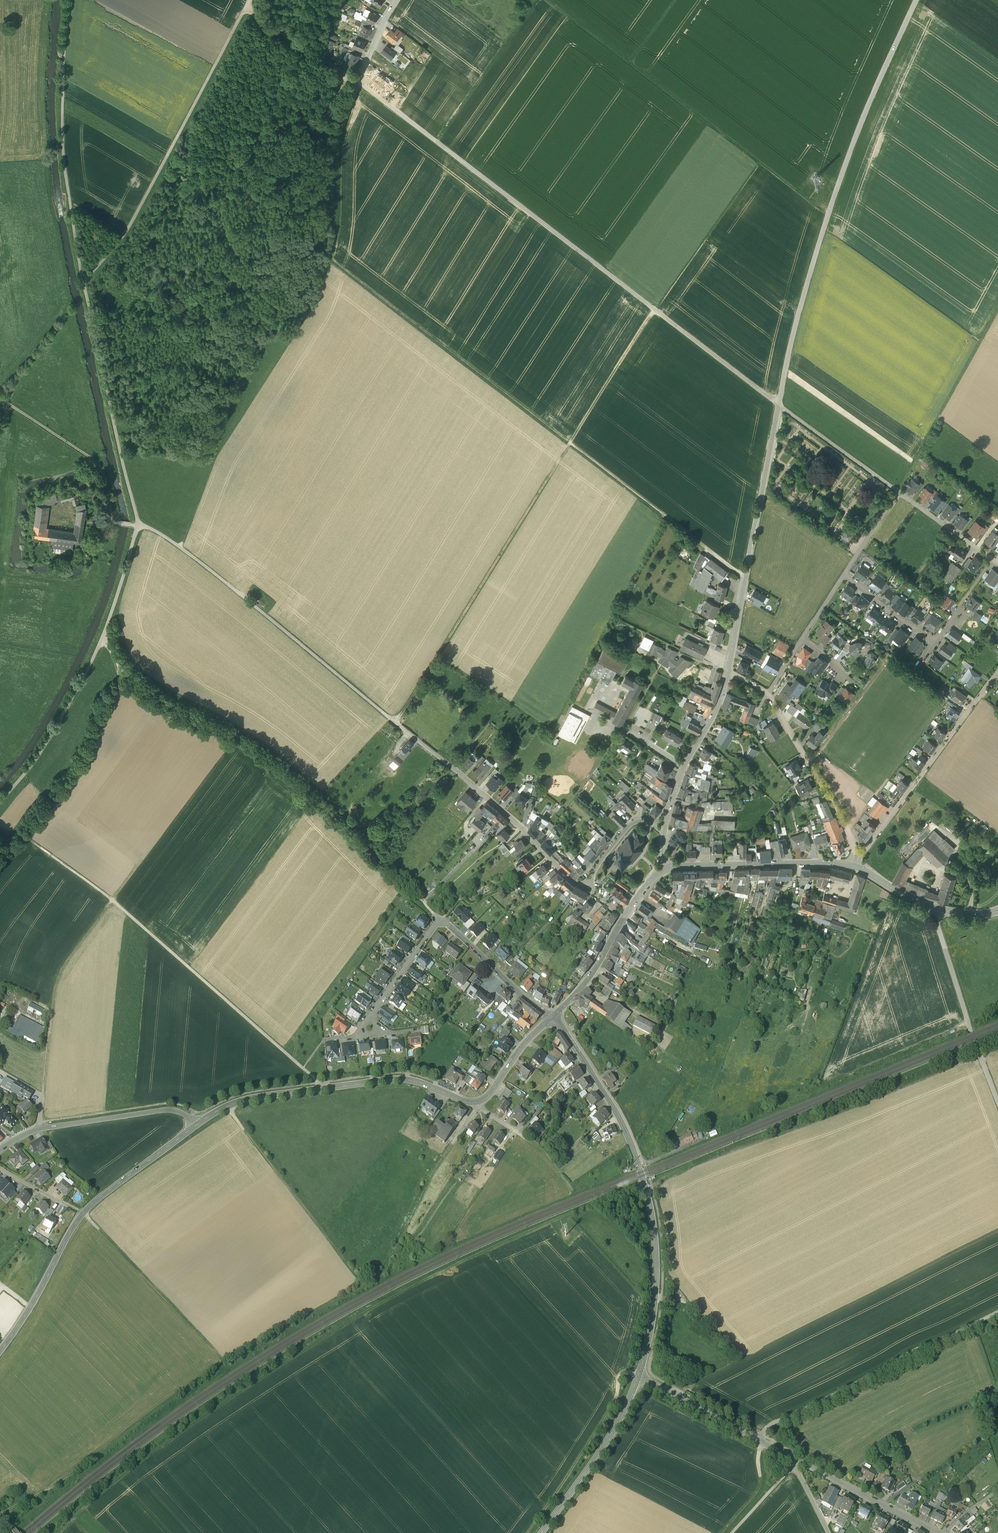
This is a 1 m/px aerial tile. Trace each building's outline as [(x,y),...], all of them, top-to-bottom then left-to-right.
[(357,19),(362,22),(364,19),(366,20),(370,12),(370,11),(367,10),(364,16),(361,14),(362,13),(360,12),(357,19)] [(366,20),(369,22),(374,24),(378,16),(370,12),(366,20)] [(366,27),(364,26),(360,34),(367,37),(371,29),(366,27)] [(405,34),(398,29),(394,33),(399,37),(401,39),(405,34)] [(394,33),(391,30),(386,36),(395,43),(399,37),(394,33)] [(399,37),(395,43),(397,45),(399,46),(400,45),(403,40),(401,39),(399,37)] [(365,43),(356,39),(352,47),(355,48),(362,51),(365,43)] [(390,49),(386,46),(384,49),(383,50),(382,52),(388,56),(391,59),(395,53),(396,53),(390,49)] [(394,48),(392,46),(390,49),(396,53),(395,53),(397,55),(399,52),(394,48)] [(353,53),(350,52),(350,53),(346,60),(355,65),(359,56),(353,53)] [(370,86),(380,94),(389,83),(384,79),(378,74),(370,86)] [(386,76),(384,79),(389,83),(391,84),(393,81),(386,76)] [(912,479),(910,481),(908,481),(906,484),(907,485),(905,488),(912,492),(915,488),(914,487),(917,483),(912,479)] [(923,484),(918,481),(917,483),(914,487),(915,488),(918,491),(923,484)] [(931,491),(925,487),(924,488),(919,494),(922,497),(921,499),(925,502),(929,496),(932,492),(931,491)] [(939,493),(936,491),(931,498),(930,500),(932,502),(937,496),(939,493)] [(38,498),(38,505),(36,505),(33,525),(35,525),(33,537),(52,540),(73,542),(80,543),(83,524),(76,523),(75,534),(43,530),(43,526),(47,527),(49,507),(46,506),(48,505),(60,502),(59,496),(57,497),(57,496),(57,493),(38,498)] [(932,502),(930,505),(937,511),(944,501),(940,499),(940,498),(937,496),(932,502)] [(85,503),(80,504),(75,505),(76,511),(75,519),(77,520),(76,523),(83,524),(86,509),(85,503)] [(955,509),(949,505),(942,514),(942,516),(944,517),(946,517),(949,519),(954,513),(956,510),(955,509)] [(962,519),(959,517),(954,523),(955,524),(956,526),(957,527),(958,527),(961,529),(966,523),(967,520),(963,518),(962,519)] [(978,526),(974,523),(968,531),(973,535),(973,534),(976,536),(976,537),(978,535),(977,534),(978,533),(979,534),(980,531),(983,527),(979,524),(978,526)] [(985,524),(983,527),(980,531),(984,534),(989,527),(985,524)] [(853,535),(846,530),(842,537),(848,541),(853,535)] [(993,530),(985,541),(992,547),(994,543),(996,540),(997,538),(997,534),(993,530)] [(73,542),(52,540),(52,542),(51,547),(70,550),(72,550),(73,542)] [(966,552),(957,546),(954,549),(951,553),(954,555),(952,558),(956,560),(958,558),(961,560),(966,552)] [(694,587),(702,571),(699,570),(706,556),(700,553),(693,567),(697,569),(690,584),(694,587)] [(972,561),(968,566),(969,567),(975,571),(982,562),(975,557),(972,561)] [(969,558),(963,565),(968,568),(969,567),(968,566),(972,561),(969,558)] [(710,559),(704,567),(712,573),(721,581),(728,572),(710,559)] [(957,565),(952,562),(946,570),(951,573),(957,565)] [(870,570),(863,565),(861,566),(860,567),(860,568),(859,570),(857,570),(855,574),(862,580),(865,576),(870,570)] [(961,568),(957,565),(951,573),(955,576),(961,568)] [(702,571),(694,587),(703,591),(706,586),(712,573),(704,567),(702,571)] [(992,569),(988,574),(985,579),(984,579),(991,584),(994,586),(997,581),(997,573),(992,569)] [(951,573),(946,570),(942,576),(951,582),(955,576),(951,573)] [(875,576),(869,585),(877,591),(878,590),(883,583),(884,581),(879,578),(875,576)] [(991,584),(990,586),(995,590),(997,585),(997,581),(994,586),(991,584)] [(718,584),(717,591),(715,597),(715,598),(723,600),(727,586),(718,584)] [(854,590),(847,585),(843,590),(841,592),(842,593),(841,593),(848,598),(848,599),(851,594),(854,590)] [(703,591),(715,597),(717,591),(706,586),(703,591)] [(883,592),(881,595),(881,598),(886,602),(893,593),(887,588),(886,588),(883,592)] [(750,598),(754,600),(761,604),(765,596),(755,590),(750,598)] [(896,594),(891,601),(894,604),(899,597),(899,596),(896,594)] [(850,602),(855,605),(856,604),(855,603),(859,598),(855,595),(854,596),(850,602)] [(866,598),(861,595),(859,598),(855,603),(856,604),(858,605),(861,607),(863,609),(867,605),(865,604),(866,603),(868,603),(869,601),(867,600),(865,600),(866,598)] [(949,597),(948,597),(947,596),(942,603),(946,607),(949,609),(954,601),(951,599),(950,597),(949,597)] [(899,597),(894,604),(892,606),(898,611),(905,602),(899,597)] [(977,601),(972,597),(966,605),(974,611),(978,605),(979,605),(980,604),(980,602),(978,601),(977,601)] [(717,606),(706,600),(700,613),(709,617),(713,619),(713,618),(716,613),(714,612),(715,610),(717,606)] [(944,610),(946,607),(942,603),(940,601),(937,604),(944,610)] [(911,606),(905,602),(898,611),(905,615),(907,612),(911,606)] [(875,610),(872,608),(866,616),(874,621),(879,615),(880,613),(877,611),(875,610)] [(913,615),(912,617),(914,618),(913,620),(917,623),(924,614),(917,610),(913,615)] [(982,616),(976,612),(973,616),(978,620),(982,616)] [(879,615),(874,621),(873,623),(876,625),(882,617),(879,615)] [(941,622),(931,615),(926,622),(924,624),(929,628),(929,627),(931,629),(934,631),(941,622)] [(882,617),(876,625),(880,628),(881,627),(881,626),(886,620),(882,617)] [(890,620),(887,618),(886,620),(881,626),(881,627),(889,632),(895,624),(892,622),(890,620)] [(826,620),(822,625),(821,625),(820,626),(820,628),(817,632),(824,637),(825,638),(826,635),(833,626),(826,620)] [(723,631),(714,628),(712,636),(710,640),(718,642),(720,643),(723,631)] [(895,629),(890,636),(893,638),(899,631),(898,631),(895,629)] [(903,632),(900,629),(898,631),(899,631),(893,638),(902,644),(909,635),(904,631),(903,632)] [(960,635),(952,629),(947,636),(956,642),(960,635)] [(971,638),(964,633),(961,636),(969,642),(971,638)] [(826,635),(825,638),(824,637),(821,641),(826,645),(831,639),(826,635)] [(645,637),(640,646),(648,650),(652,642),(652,643),(653,641),(645,637)] [(838,640),(835,638),(830,644),(839,650),(840,648),(846,641),(845,640),(845,638),(843,637),(842,637),(841,637),(838,640)] [(921,641),(916,637),(909,646),(915,651),(920,644),(921,643),(921,641)] [(707,648),(685,638),(680,649),(702,659),(707,648)] [(846,641),(840,648),(843,650),(846,646),(849,643),(846,641)] [(680,657),(677,661),(676,660),(677,659),(675,658),(674,659),(674,658),(678,652),(671,649),(667,647),(665,651),(661,648),(662,647),(655,644),(652,643),(652,642),(648,650),(646,654),(650,655),(650,656),(657,659),(658,656),(660,658),(658,661),(661,663),(661,664),(667,668),(669,665),(671,667),(668,671),(671,673),(677,678),(682,672),(684,669),(684,670),(691,662),(684,659),(680,657)] [(856,642),(851,645),(849,646),(849,649),(852,650),(852,653),(854,655),(856,653),(857,651),(859,648),(861,648),(861,643),(858,642),(857,643),(856,642)] [(956,648),(949,642),(947,646),(953,650),(952,651),(954,652),(956,648)] [(785,647),(779,643),(774,652),(777,653),(776,655),(782,658),(787,650),(784,648),(785,647)] [(920,644),(915,651),(918,653),(923,646),(920,644)] [(944,644),(939,651),(948,657),(952,651),(953,650),(947,646),(944,644)] [(763,654),(746,645),(742,652),(758,661),(763,654)] [(629,660),(605,647),(590,674),(610,684),(617,671),(622,673),(629,660)] [(803,648),(798,656),(797,663),(801,664),(801,665),(804,665),(807,658),(810,653),(803,648)] [(872,652),(867,653),(868,655),(865,660),(866,660),(864,663),(867,665),(867,664),(870,666),(873,664),(876,657),(874,656),(874,655),(872,652)] [(936,656),(934,655),(929,661),(938,668),(943,661),(942,661),(936,656)] [(775,661),(769,658),(767,662),(777,669),(780,664),(775,661)] [(814,664),(810,670),(815,673),(816,671),(817,671),(820,673),(827,663),(824,661),(822,661),(818,658),(814,664)] [(748,664),(741,661),(737,669),(749,674),(751,671),(746,669),(748,664)] [(807,668),(804,671),(808,673),(810,670),(814,664),(811,661),(807,668)] [(777,669),(767,662),(764,667),(770,671),(775,673),(777,669)] [(971,669),(969,668),(968,670),(964,675),(965,676),(963,679),(966,682),(964,684),(965,684),(970,687),(969,686),(974,680),(976,681),(980,676),(971,669)] [(696,688),(692,687),(692,688),(691,687),(690,689),(691,689),(690,691),(702,697),(711,702),(715,703),(721,684),(718,682),(721,673),(716,671),(713,681),(714,681),(711,689),(704,687),(702,692),(696,688)] [(855,675),(852,678),(861,684),(863,681),(855,675)] [(621,683),(629,687),(616,712),(597,702),(592,710),(612,720),(612,721),(621,726),(636,698),(643,684),(634,679),(633,680),(625,676),(621,683)] [(805,686),(795,679),(790,686),(787,684),(782,691),(783,692),(780,696),(787,701),(791,697),(790,696),(792,693),(798,697),(805,686)] [(826,682),(823,680),(816,688),(817,689),(816,691),(821,695),(822,693),(828,697),(829,696),(830,696),(831,694),(831,693),(832,691),(828,688),(830,685),(828,684),(829,684),(826,681),(826,682)] [(830,685),(828,688),(832,691),(833,692),(837,687),(832,683),(830,685)] [(841,687),(836,694),(839,696),(844,689),(841,687)] [(853,694),(845,688),(844,689),(839,696),(838,697),(845,702),(847,699),(849,699),(851,697),(851,696),(853,694)] [(966,697),(956,689),(951,696),(956,700),(960,704),(966,697)] [(702,697),(690,691),(688,696),(700,701),(701,698),(702,697)] [(951,696),(947,693),(945,696),(954,702),(956,700),(951,696)] [(726,694),(721,708),(729,710),(732,702),(734,697),(726,694)] [(687,698),(681,696),(677,704),(687,709),(690,711),(694,713),(697,707),(685,701),(687,698)] [(747,702),(734,697),(732,702),(745,707),(746,702),(747,702)] [(711,702),(701,698),(700,701),(700,703),(708,707),(713,709),(715,703),(711,702)] [(753,705),(746,702),(745,707),(744,709),(751,712),(753,705)] [(797,709),(791,705),(787,711),(793,715),(797,709)] [(575,743),(590,715),(572,706),(558,733),(575,743)] [(713,709),(708,707),(704,714),(704,712),(703,712),(702,715),(704,716),(708,717),(713,709)] [(950,711),(947,715),(950,717),(953,720),(959,712),(955,709),(952,707),(952,708),(950,711)] [(751,712),(744,709),(741,716),(740,720),(747,722),(749,717),(751,712)] [(662,717),(653,713),(651,717),(659,722),(662,717)] [(799,713),(796,717),(793,720),(797,723),(798,723),(803,726),(802,726),(806,729),(811,722),(799,713)] [(759,721),(749,717),(747,722),(757,726),(758,723),(759,721)] [(701,729),(689,723),(690,722),(684,720),(681,726),(698,734),(701,729)] [(765,720),(758,723),(762,729),(763,728),(768,725),(765,720)] [(825,726),(817,720),(815,723),(818,726),(820,727),(819,730),(821,732),(825,726)] [(768,725),(763,728),(768,736),(769,735),(770,739),(773,737),(774,739),(780,735),(777,730),(777,729),(775,725),(774,726),(772,723),(768,725)] [(734,734),(724,728),(721,732),(720,732),(716,740),(724,745),(729,737),(731,739),(734,734)] [(946,733),(938,728),(933,734),(941,740),(946,733)] [(676,734),(667,729),(662,737),(669,741),(669,742),(671,743),(677,746),(681,738),(675,735),(676,734)] [(821,733),(819,732),(818,733),(815,737),(819,741),(823,735),(821,733)] [(815,737),(811,734),(806,741),(814,748),(819,741),(815,737)] [(633,744),(625,739),(623,742),(621,745),(629,751),(633,744)] [(414,744),(409,740),(402,748),(406,752),(408,750),(414,744)] [(928,741),(923,747),(931,753),(934,749),(934,750),(934,749),(936,747),(928,741)] [(755,749),(750,746),(745,755),(750,758),(755,749)] [(406,752),(402,748),(399,751),(401,752),(397,756),(402,761),(410,752),(408,750),(406,752)] [(711,753),(704,748),(699,755),(701,757),(706,760),(709,756),(713,759),(715,756),(711,753)] [(912,748),(905,757),(909,760),(912,757),(916,751),(915,750),(912,748)] [(471,752),(468,756),(475,761),(475,762),(478,758),(471,752)] [(916,760),(914,764),(920,768),(925,762),(921,759),(923,756),(920,754),(916,760)] [(402,761),(397,756),(393,760),(398,765),(402,761)] [(475,761),(468,756),(463,762),(469,767),(475,761)] [(493,764),(487,758),(474,773),(480,778),(493,764)] [(398,765),(393,760),(389,765),(395,770),(398,765)] [(789,764),(785,766),(786,767),(788,771),(799,765),(796,760),(789,764)] [(697,765),(689,763),(685,773),(697,777),(700,778),(701,775),(695,773),(697,766),(697,765)] [(707,764),(704,763),(702,770),(709,772),(711,766),(707,764)] [(658,771),(647,764),(644,768),(647,771),(655,776),(656,774),(658,771)] [(671,770),(661,765),(658,771),(656,774),(666,780),(671,770)] [(799,765),(788,771),(791,776),(802,770),(799,765)] [(697,766),(695,773),(701,775),(702,772),(706,774),(709,774),(709,772),(702,770),(699,769),(699,767),(698,766),(697,766)] [(492,772),(488,777),(490,779),(495,774),(498,770),(495,768),(492,772)] [(655,776),(647,771),(643,777),(657,785),(659,787),(662,783),(659,782),(661,779),(655,776)] [(697,777),(685,773),(681,784),(686,786),(687,785),(688,780),(692,782),(696,783),(696,781),(697,777)] [(490,779),(487,783),(495,790),(503,781),(495,774),(490,779)] [(666,780),(656,774),(655,776),(661,779),(659,782),(662,783),(659,787),(661,789),(666,783),(672,787),(673,784),(666,780)] [(705,779),(702,778),(701,778),(700,782),(699,787),(708,789),(709,780),(705,779)] [(901,779),(897,786),(903,791),(908,784),(901,779)] [(630,788),(621,780),(618,784),(626,792),(630,788)] [(800,785),(797,786),(797,787),(802,795),(813,789),(807,780),(800,785)] [(672,787),(666,783),(661,789),(662,790),(669,794),(672,787)] [(637,788),(630,795),(641,805),(643,803),(650,796),(653,792),(643,784),(639,789),(637,788)] [(657,785),(655,784),(652,788),(660,793),(662,790),(661,789),(659,787),(657,785)] [(513,791),(507,785),(499,794),(506,800),(510,794),(513,791)] [(897,786),(892,792),(898,797),(903,791),(897,786)] [(519,790),(516,787),(513,791),(510,794),(513,797),(519,790)] [(525,787),(520,793),(523,796),(527,791),(529,788),(525,787)] [(685,789),(680,787),(678,795),(680,796),(680,798),(683,799),(683,797),(689,799),(690,794),(687,793),(688,790),(685,789)] [(699,787),(697,787),(696,790),(696,792),(698,793),(701,794),(700,797),(707,798),(708,789),(699,787)] [(669,794),(662,790),(660,793),(659,796),(668,799),(669,794)] [(690,794),(689,799),(690,799),(691,797),(696,798),(698,793),(696,792),(696,790),(692,790),(691,791),(688,790),(687,793),(690,794)] [(465,792),(457,802),(459,804),(458,805),(463,810),(465,808),(467,810),(470,807),(471,808),(476,802),(471,797),(472,797),(469,794),(469,795),(465,792)] [(653,792),(650,796),(657,802),(660,797),(653,792)] [(523,796),(520,793),(515,799),(516,800),(516,801),(518,802),(522,805),(524,802),(526,803),(528,799),(523,796)] [(626,796),(620,802),(619,800),(616,803),(619,806),(624,812),(627,809),(628,811),(635,805),(629,799),(626,796)] [(666,802),(660,797),(657,802),(664,807),(666,802)] [(819,797),(812,799),(815,805),(820,803),(821,802),(819,797)] [(872,807),(878,800),(873,797),(867,804),(872,807)] [(404,805),(408,808),(412,803),(408,800),(404,805)] [(727,800),(713,801),(713,806),(714,809),(730,809),(729,800),(727,800)] [(868,812),(871,814),(876,818),(881,812),(885,806),(878,800),(872,807),(868,812)] [(480,808),(474,815),(475,817),(478,820),(479,819),(484,812),(487,814),(489,812),(494,816),(498,812),(487,803),(481,809),(480,808)] [(653,808),(649,812),(655,817),(662,810),(656,804),(653,808)] [(679,805),(674,804),(672,811),(679,813),(680,810),(680,809),(678,808),(679,805)] [(833,818),(827,804),(826,805),(821,807),(825,817),(822,818),(823,822),(833,818)] [(702,811),(688,807),(686,812),(685,815),(684,818),(683,823),(681,828),(688,830),(695,830),(697,824),(702,811)] [(538,811),(534,809),(529,818),(534,821),(536,818),(538,816),(536,815),(538,811)] [(613,812),(612,811),(611,812),(612,812),(609,815),(621,826),(625,823),(613,812)] [(494,816),(492,818),(493,819),(494,819),(501,826),(502,824),(506,820),(507,820),(498,812),(494,816)] [(678,816),(671,815),(670,822),(681,828),(683,823),(677,821),(678,816)] [(479,819),(478,820),(475,817),(470,823),(479,831),(485,824),(486,823),(485,823),(484,823),(479,819)] [(833,818),(823,822),(829,835),(831,840),(832,843),(840,840),(841,840),(844,839),(841,832),(844,831),(842,826),(839,827),(835,817),(833,818)] [(534,821),(528,831),(534,838),(539,832),(536,830),(539,825),(541,826),(544,823),(536,818),(534,821)] [(723,821),(715,820),(715,822),(712,822),(711,831),(713,831),(715,831),(715,828),(734,829),(735,820),(723,820),(723,821)] [(548,822),(545,826),(548,829),(550,830),(554,826),(549,821),(548,822)] [(708,823),(705,823),(701,824),(701,830),(710,831),(711,831),(712,822),(708,823)] [(869,822),(864,829),(871,834),(873,830),(875,827),(876,827),(869,822)] [(486,823),(485,824),(479,831),(484,835),(491,827),(487,823),(486,823)] [(778,828),(777,823),(774,823),(777,835),(783,834),(781,828),(780,828),(779,829),(778,828)] [(863,828),(857,823),(853,828),(860,833),(863,828)] [(539,832),(534,838),(541,845),(544,841),(542,838),(543,837),(542,836),(548,829),(545,826),(544,827),(539,832)] [(860,833),(858,836),(861,839),(860,840),(864,843),(871,834),(864,829),(863,828),(860,833)] [(503,829),(496,835),(502,841),(506,838),(506,839),(510,835),(503,829)] [(601,836),(593,829),(591,831),(594,835),(596,837),(600,840),(602,837),(601,836)] [(551,831),(545,839),(551,845),(557,837),(551,831)] [(629,835),(618,847),(620,849),(614,856),(623,864),(629,857),(632,859),(632,860),(632,859),(636,855),(637,855),(636,854),(639,851),(640,852),(640,851),(639,851),(642,848),(643,848),(642,847),(643,845),(644,845),(643,845),(644,843),(644,842),(644,843),(642,842),(643,841),(642,841),(641,841),(643,838),(644,839),(644,838),(643,838),(643,835),(644,835),(643,834),(642,835),(641,833),(641,832),(640,832),(640,833),(638,833),(637,832),(636,832),(634,831),(630,836),(629,835)] [(678,831),(676,833),(675,833),(674,834),(670,838),(671,838),(669,841),(670,843),(677,844),(678,844),(680,841),(685,841),(686,839),(683,832),(678,831)] [(805,833),(790,837),(793,848),(804,845),(804,848),(810,846),(807,833),(806,832),(805,833)] [(953,851),(932,832),(928,837),(948,856),(953,851)] [(602,837),(600,840),(605,845),(610,838),(605,833),(604,834),(602,837)] [(827,834),(821,836),(823,842),(824,841),(824,843),(826,842),(827,843),(827,842),(828,842),(828,841),(831,840),(829,835),(827,834)] [(821,836),(814,838),(815,841),(816,840),(817,844),(816,844),(818,849),(826,847),(824,843),(824,841),(823,842),(821,836)] [(596,837),(589,845),(591,847),(592,847),(599,853),(605,845),(600,840),(596,837)] [(769,842),(769,839),(765,839),(764,837),(754,838),(755,843),(765,842),(767,850),(767,851),(771,851),(769,842)] [(911,866),(923,853),(938,867),(942,862),(948,856),(928,837),(918,848),(905,864),(911,867),(911,866)] [(551,845),(545,839),(544,841),(541,845),(550,855),(552,852),(554,851),(550,846),(551,845)] [(785,839),(778,840),(780,853),(787,851),(786,847),(787,847),(786,843),(785,843),(785,839)] [(517,841),(514,844),(515,846),(510,851),(509,851),(510,851),(515,857),(527,846),(521,840),(518,843),(517,841)] [(777,840),(769,842),(771,851),(771,854),(773,854),(773,856),(777,856),(777,854),(779,854),(780,859),(781,859),(780,853),(777,840)] [(832,843),(836,853),(844,849),(841,840),(840,840),(832,843)] [(746,853),(746,842),(740,842),(740,858),(746,858),(746,861),(752,861),(752,852),(746,853)] [(722,846),(717,846),(717,845),(713,845),(713,846),(713,855),(722,855),(722,846)] [(505,846),(501,850),(505,855),(510,851),(509,851),(510,851),(505,846)] [(585,858),(580,863),(581,863),(581,864),(585,868),(599,853),(592,847),(591,847),(583,856),(585,858)] [(556,851),(555,850),(554,851),(552,852),(559,859),(561,856),(556,851)] [(691,850),(687,850),(687,859),(696,859),(696,855),(697,855),(697,853),(696,853),(696,850),(691,850)] [(766,851),(756,852),(757,861),(772,860),(771,854),(771,851),(767,851),(767,850),(765,850),(766,851)] [(585,868),(581,864),(581,863),(580,863),(573,854),(570,857),(576,863),(578,866),(576,868),(581,872),(585,868)] [(569,865),(563,860),(564,859),(561,856),(559,859),(561,861),(559,863),(569,872),(574,866),(574,865),(571,863),(569,865)] [(948,856),(942,862),(947,867),(950,858),(948,856)] [(526,858),(516,865),(518,867),(521,865),(525,870),(531,865),(526,858)] [(903,863),(892,884),(896,886),(900,888),(923,897),(926,889),(904,881),(911,867),(905,864),(903,863)] [(544,865),(542,866),(541,865),(539,867),(540,868),(537,871),(536,872),(537,874),(535,876),(538,880),(549,870),(544,865)] [(576,868),(574,866),(569,872),(576,878),(581,872),(576,868)] [(852,874),(831,868),(831,869),(830,869),(828,878),(849,883),(852,874)] [(753,869),(744,870),(744,874),(745,874),(745,878),(745,880),(745,881),(749,881),(749,876),(753,876),(753,869)] [(779,869),(760,869),(758,876),(758,878),(761,878),(766,878),(768,878),(769,876),(772,877),(776,878),(777,877),(779,869)] [(779,869),(777,877),(781,878),(782,878),(792,878),(792,869),(779,869)] [(810,870),(801,870),(801,879),(805,879),(805,883),(807,883),(809,879),(810,877),(810,870)] [(821,871),(810,870),(810,877),(819,877),(816,885),(824,888),(827,877),(829,872),(821,871)] [(697,871),(683,872),(683,879),(683,881),(684,881),(688,881),(686,886),(690,888),(693,880),(693,878),(694,878),(697,878),(697,871)] [(726,871),(720,871),(719,873),(719,875),(718,881),(723,882),(724,879),(726,880),(726,876),(726,871)] [(556,873),(549,879),(552,882),(550,885),(552,887),(554,885),(553,884),(558,880),(562,884),(564,881),(562,879),(564,877),(558,872),(556,873)] [(683,872),(673,872),(673,881),(674,881),(677,881),(682,881),(683,881),(683,879),(683,872)] [(955,878),(944,874),(940,887),(942,888),(940,895),(950,898),(955,878)] [(865,878),(857,875),(853,886),(861,889),(865,878)] [(781,878),(777,877),(776,878),(773,887),(771,887),(771,889),(776,890),(778,891),(780,887),(782,878),(781,878)] [(562,884),(561,884),(566,888),(570,891),(571,889),(574,886),(566,879),(564,881),(562,884)] [(810,882),(809,879),(807,883),(804,888),(802,896),(801,900),(805,902),(810,882)] [(630,888),(618,880),(616,883),(628,891),(630,888)] [(682,884),(678,897),(682,898),(686,886),(688,881),(684,881),(683,881),(682,881),(682,884)] [(670,892),(656,884),(653,888),(667,896),(668,894),(670,892)] [(575,885),(570,893),(577,897),(581,888),(575,885)] [(690,888),(686,886),(682,898),(686,900),(687,900),(690,888)] [(861,889),(853,886),(848,903),(856,905),(861,889)] [(588,892),(581,888),(577,897),(583,900),(588,892)] [(619,890),(616,888),(612,894),(614,896),(620,900),(625,894),(623,892),(622,892),(623,891),(619,889),(619,890)] [(776,890),(771,889),(770,893),(759,921),(763,922),(763,921),(765,917),(772,897),(773,898),(776,890)] [(927,890),(926,889),(923,897),(938,901),(939,896),(933,894),(926,892),(927,890)] [(651,891),(648,895),(654,899),(656,900),(657,901),(660,896),(651,891)] [(754,905),(760,907),(763,893),(758,892),(757,892),(754,905)] [(625,894),(620,900),(625,904),(630,898),(625,894)] [(654,899),(648,895),(645,899),(653,904),(656,900),(654,899)] [(837,899),(824,895),(822,902),(827,903),(835,906),(837,899)] [(950,898),(940,895),(939,896),(938,901),(948,904),(950,898)] [(814,905),(826,909),(827,903),(822,902),(815,899),(814,905)] [(848,903),(837,899),(835,906),(839,907),(854,911),(856,905),(848,903)] [(583,905),(581,908),(585,911),(587,912),(589,910),(590,910),(592,908),(591,907),(593,905),(587,900),(583,905)] [(805,902),(801,900),(798,909),(814,914),(823,917),(826,909),(814,905),(805,902)] [(650,910),(641,903),(636,909),(640,912),(645,915),(650,910)] [(827,903),(826,909),(823,917),(831,920),(835,906),(827,903)] [(680,909),(673,906),(671,910),(675,913),(683,918),(686,911),(680,909)] [(465,911),(461,908),(455,914),(458,918),(461,921),(461,920),(464,923),(465,924),(470,919),(471,917),(468,914),(468,913),(465,910),(465,911)] [(579,910),(577,909),(576,909),(567,920),(566,921),(569,924),(578,919),(583,914),(579,910)] [(634,912),(629,921),(636,926),(637,925),(638,922),(641,917),(638,915),(640,912),(636,909),(634,912)] [(599,910),(592,917),(596,921),(597,919),(602,914),(603,913),(599,910)] [(617,917),(611,913),(605,922),(607,923),(612,926),(617,917)] [(675,913),(665,930),(676,936),(686,920),(683,918),(675,913)] [(823,917),(814,914),(812,919),(829,924),(831,920),(823,917)] [(421,916),(416,923),(421,926),(424,929),(429,922),(421,916)] [(470,919),(465,924),(464,923),(463,925),(468,930),(475,923),(470,919)] [(578,919),(569,924),(584,933),(589,928),(590,927),(578,919)] [(686,920),(676,936),(687,942),(689,939),(694,942),(701,931),(686,920)] [(829,926),(842,931),(845,925),(831,920),(829,924),(829,926)] [(628,921),(624,927),(622,932),(626,935),(628,930),(634,934),(634,933),(638,928),(636,926),(628,921)] [(647,929),(638,922),(637,925),(638,925),(637,927),(636,926),(638,928),(644,932),(647,929)] [(647,929),(644,932),(647,934),(650,936),(655,929),(658,926),(653,922),(651,924),(647,929)] [(612,926),(607,923),(602,930),(607,933),(612,926)] [(478,924),(471,932),(477,938),(478,937),(484,930),(478,924)] [(665,930),(658,926),(655,929),(663,934),(665,930)] [(412,929),(410,927),(406,934),(415,941),(420,934),(418,933),(412,929)] [(602,930),(601,928),(597,933),(598,934),(601,936),(596,943),(600,944),(607,933),(602,930)] [(644,932),(638,928),(634,933),(635,934),(637,933),(644,938),(647,934),(644,932)] [(484,930),(478,937),(481,940),(487,933),(484,930)] [(676,936),(665,930),(663,934),(671,939),(673,939),(686,947),(688,943),(676,936)] [(595,932),(592,934),(588,939),(593,943),(598,934),(597,933),(597,934),(595,932)] [(626,935),(622,932),(619,935),(627,941),(630,944),(632,940),(626,935)] [(644,938),(641,942),(644,945),(651,937),(650,936),(647,934),(644,938)] [(444,940),(438,935),(433,941),(440,946),(444,940)] [(491,935),(483,943),(489,949),(494,944),(497,941),(491,935)] [(619,935),(615,944),(612,949),(617,951),(618,948),(619,948),(620,947),(623,949),(624,947),(627,941),(619,935)] [(409,944),(403,940),(400,944),(401,945),(399,947),(407,953),(412,947),(409,944)] [(632,940),(630,944),(639,951),(644,945),(641,942),(638,945),(632,940)] [(596,943),(596,942),(590,951),(591,952),(593,954),(594,953),(598,954),(602,945),(600,944),(596,943)] [(462,952),(451,944),(449,947),(446,952),(456,960),(462,952)] [(498,953),(497,954),(504,961),(505,961),(510,955),(508,953),(509,953),(509,951),(507,950),(506,950),(505,950),(503,948),(501,950),(500,948),(497,951),(498,953)] [(617,951),(612,949),(607,960),(614,963),(616,965),(617,965),(620,958),(617,956),(619,953),(617,951)] [(634,952),(630,949),(629,950),(627,952),(631,954),(629,958),(643,964),(646,959),(634,952)] [(395,952),(393,951),(389,958),(392,960),(397,963),(398,964),(402,958),(402,957),(395,952)] [(521,951),(513,961),(516,963),(526,971),(529,967),(519,960),(524,954),(521,951)] [(627,952),(626,951),(625,952),(620,960),(626,964),(629,958),(631,954),(627,952)] [(422,955),(417,962),(421,964),(426,968),(431,961),(430,960),(424,956),(422,955)] [(514,960),(510,955),(505,961),(509,966),(514,960)] [(588,960),(584,964),(581,962),(577,968),(579,970),(578,972),(580,973),(578,976),(582,979),(593,964),(588,960)] [(614,963),(607,960),(601,970),(609,974),(610,972),(614,963)] [(512,968),(508,972),(518,980),(526,971),(516,963),(512,968)] [(471,974),(459,965),(451,977),(462,986),(463,986),(466,982),(471,974)] [(677,972),(685,976),(688,969),(680,965),(677,972)] [(384,968),(376,979),(377,980),(383,984),(384,985),(392,974),(384,968)] [(425,976),(412,968),(408,975),(420,983),(425,976)] [(533,972),(526,981),(529,983),(533,977),(536,975),(533,972)] [(608,976),(607,977),(604,975),(599,983),(605,987),(607,988),(609,985),(613,979),(608,976)] [(411,982),(405,978),(401,984),(411,991),(415,986),(415,985),(411,982)] [(481,983),(476,979),(472,985),(473,986),(474,986),(477,989),(481,983)] [(623,981),(619,979),(615,984),(619,987),(623,981)] [(526,981),(521,987),(527,992),(532,986),(529,983),(526,981)] [(377,987),(370,982),(365,988),(377,997),(381,990),(377,987)] [(466,982),(463,986),(462,986),(460,989),(464,993),(470,985),(466,982)] [(411,991),(401,984),(397,989),(399,991),(400,991),(400,992),(404,995),(407,996),(411,991)] [(566,987),(562,984),(557,992),(562,994),(566,987)] [(477,989),(474,986),(473,986),(467,994),(473,999),(476,996),(478,998),(482,993),(477,989)] [(607,988),(605,987),(602,992),(601,993),(609,998),(612,991),(607,988)] [(545,993),(538,989),(536,992),(537,994),(534,997),(535,999),(541,1003),(543,997),(545,993)] [(587,989),(577,999),(588,1007),(589,1006),(592,1002),(587,998),(592,993),(587,989)] [(801,989),(798,998),(806,1001),(809,991),(801,989)] [(504,990),(499,996),(505,1002),(506,1002),(507,1003),(510,1000),(508,999),(511,995),(504,990)] [(555,997),(552,1004),(556,1006),(559,1000),(561,1000),(562,998),(561,997),(562,994),(557,992),(555,997)] [(488,998),(482,993),(478,998),(488,1006),(492,1001),(491,1001),(493,1000),(489,997),(488,998)] [(363,996),(361,994),(356,1002),(360,1005),(365,1008),(366,1009),(371,1002),(363,996)] [(397,997),(394,995),(389,1002),(399,1009),(404,1002),(397,997)] [(546,998),(543,997),(541,1003),(548,1006),(549,1003),(550,1000),(546,998)] [(534,1010),(520,999),(513,1009),(508,1015),(518,1022),(522,1017),(518,1014),(522,1009),(526,1012),(522,1017),(526,1020),(526,1019),(527,1018),(530,1015),(534,1010)] [(577,999),(573,1003),(580,1009),(582,1007),(586,1010),(588,1007),(577,999)] [(607,1001),(602,1009),(609,1014),(615,1005),(607,1001)] [(602,1009),(592,1002),(589,1006),(592,1009),(606,1018),(609,1014),(602,1009)] [(31,1003),(29,1007),(47,1016),(49,1011),(31,1003)] [(503,1003),(498,1009),(502,1013),(503,1011),(507,1006),(503,1003)] [(503,1011),(508,1015),(513,1009),(508,1005),(507,1006),(503,1011)] [(609,1014),(606,1018),(614,1024),(624,1010),(615,1005),(609,1014)] [(359,1011),(352,1007),(350,1010),(351,1011),(347,1016),(357,1024),(361,1018),(360,1017),(363,1014),(359,1011)] [(396,1016),(384,1007),(378,1015),(390,1025),(396,1016)] [(541,1016),(534,1010),(530,1015),(535,1019),(531,1023),(533,1025),(541,1016)] [(624,1010),(614,1024),(621,1029),(625,1023),(631,1014),(624,1010)] [(346,1019),(339,1014),(336,1018),(339,1020),(339,1019),(344,1022),(346,1019)] [(17,1035),(24,1019),(19,1017),(13,1029),(7,1026),(5,1031),(19,1038),(20,1036),(17,1035)] [(522,1017),(518,1022),(517,1023),(522,1027),(524,1029),(527,1027),(529,1029),(533,1025),(531,1023),(527,1020),(526,1019),(526,1020),(522,1017)] [(656,1026),(638,1017),(633,1026),(651,1035),(656,1026)] [(44,1029),(24,1019),(17,1035),(20,1036),(19,1038),(23,1040),(23,1038),(40,1046),(41,1044),(38,1043),(44,1029)] [(344,1022),(339,1019),(339,1020),(334,1027),(335,1028),(333,1031),(338,1035),(341,1031),(344,1034),(350,1026),(344,1022)] [(421,1028),(422,1035),(429,1034),(428,1027),(421,1028)] [(502,1032),(499,1035),(506,1039),(510,1033),(505,1029),(502,1032)] [(556,1037),(550,1046),(552,1048),(554,1049),(560,1041),(562,1043),(565,1040),(563,1037),(559,1033),(556,1037)] [(420,1035),(409,1036),(411,1046),(422,1045),(420,1035)] [(391,1039),(392,1041),(393,1049),(404,1048),(403,1039),(398,1040),(398,1038),(391,1039)] [(501,1042),(501,1043),(498,1049),(506,1054),(512,1045),(504,1039),(503,1040),(502,1040),(501,1042)] [(375,1042),(375,1043),(376,1051),(386,1050),(385,1041),(375,1042)] [(363,1043),(359,1043),(361,1052),(370,1051),(370,1049),(369,1042),(366,1042),(362,1042),(363,1043)] [(336,1043),(326,1044),(328,1059),(337,1058),(338,1058),(338,1054),(336,1043)] [(353,1043),(342,1045),(343,1059),(355,1057),(353,1043)] [(554,1049),(552,1048),(548,1053),(549,1054),(555,1059),(560,1053),(554,1049)] [(539,1051),(532,1060),(540,1065),(546,1056),(539,1051)] [(555,1059),(549,1054),(547,1057),(555,1063),(557,1060),(555,1059)] [(569,1055),(561,1061),(566,1067),(572,1063),(573,1062),(572,1060),(572,1059),(572,1060),(571,1058),(569,1055)] [(487,1064),(485,1063),(482,1067),(489,1072),(494,1065),(495,1065),(498,1061),(491,1057),(487,1064)] [(533,1072),(524,1066),(520,1072),(524,1076),(522,1078),(526,1081),(527,1079),(533,1072)] [(577,1067),(569,1073),(575,1081),(583,1075),(577,1067)] [(464,1077),(453,1070),(447,1079),(452,1083),(456,1085),(459,1080),(462,1081),(465,1077),(464,1077)] [(477,1079),(476,1081),(481,1084),(485,1078),(480,1075),(477,1079)] [(611,1075),(604,1080),(608,1086),(612,1084),(616,1081),(611,1075)] [(32,1094),(5,1078),(0,1087),(22,1099),(23,1096),(29,1100),(32,1094)] [(587,1078),(580,1084),(584,1090),(592,1085),(587,1078)] [(475,1080),(471,1086),(477,1090),(481,1084),(476,1081),(475,1080)] [(506,1088),(498,1098),(502,1101),(505,1103),(512,1092),(506,1088)] [(595,1093),(586,1100),(592,1107),(594,1105),(601,1100),(595,1093)] [(432,1100),(428,1098),(422,1106),(424,1107),(423,1108),(425,1110),(426,1110),(427,1109),(434,1114),(438,1109),(440,1106),(436,1103),(435,1104),(431,1101),(432,1100)] [(25,1103),(22,1106),(21,1105),(18,1108),(23,1113),(24,1114),(32,1107),(27,1101),(25,1103)] [(505,1103),(502,1101),(497,1110),(504,1114),(509,1105),(505,1103)] [(463,1109),(459,1107),(454,1114),(456,1116),(457,1117),(456,1118),(460,1120),(466,1112),(466,1111),(466,1110),(464,1109),(463,1109)] [(518,1107),(515,1111),(513,1113),(516,1115),(520,1111),(521,1109),(518,1107)] [(598,1112),(593,1117),(595,1118),(593,1120),(599,1126),(609,1115),(602,1108),(598,1112)] [(3,1109),(0,1112),(0,1124),(2,1126),(5,1122),(13,1128),(17,1122),(9,1116),(10,1114),(3,1109)] [(595,1110),(589,1117),(593,1120),(595,1118),(593,1117),(598,1112),(595,1110)] [(516,1115),(513,1119),(519,1124),(525,1117),(522,1115),(523,1114),(520,1111),(516,1115)] [(536,1117),(530,1124),(533,1126),(535,1124),(539,1120),(536,1117)] [(451,1119),(449,1121),(447,1119),(442,1125),(437,1121),(430,1132),(434,1134),(437,1137),(445,1142),(458,1124),(451,1119)] [(479,1127),(472,1122),(467,1129),(468,1130),(473,1134),(474,1134),(479,1127)] [(533,1126),(528,1132),(535,1137),(542,1130),(535,1124),(533,1126)] [(614,1126),(610,1127),(610,1126),(608,1127),(608,1128),(602,1130),(603,1133),(603,1134),(606,1141),(610,1139),(609,1136),(617,1133),(614,1126)] [(485,1128),(479,1137),(485,1141),(491,1132),(485,1128)] [(698,1132),(683,1138),(679,1139),(680,1141),(681,1144),(682,1146),(685,1145),(700,1139),(704,1137),(704,1135),(702,1132),(702,1130),(698,1132)] [(498,1132),(493,1140),(499,1144),(505,1136),(498,1132)] [(597,1132),(592,1137),(596,1143),(598,1140),(598,1141),(602,1138),(597,1132)] [(42,1138),(36,1141),(34,1143),(30,1145),(34,1152),(39,1150),(41,1154),(48,1149),(45,1144),(42,1138)] [(20,1151),(9,1160),(14,1167),(19,1163),(22,1166),(28,1160),(20,1151)] [(499,1151),(494,1159),(499,1162),(504,1154),(499,1151)] [(48,1168),(45,1164),(39,1169),(42,1172),(43,1171),(44,1172),(48,1168)] [(42,1172),(37,1176),(35,1178),(37,1181),(37,1183),(38,1184),(40,1185),(41,1184),(41,1185),(49,1178),(44,1172),(43,1171),(42,1172)] [(64,1178),(60,1175),(55,1179),(60,1183),(63,1179),(63,1180),(64,1178)] [(63,1180),(63,1179),(60,1183),(56,1188),(67,1196),(73,1188),(63,1180)] [(2,1181),(0,1184),(0,1193),(1,1194),(9,1185),(4,1180),(2,1181)] [(9,1185),(1,1194),(6,1199),(8,1197),(13,1191),(15,1190),(9,1185)] [(13,1191),(8,1197),(11,1199),(16,1193),(13,1191)] [(30,1197),(23,1191),(17,1199),(24,1205),(30,1197)] [(48,1206),(42,1202),(36,1209),(42,1214),(47,1208),(48,1206)] [(48,1218),(47,1220),(46,1220),(42,1227),(50,1231),(55,1222),(48,1218)] [(47,1240),(39,1235),(38,1237),(36,1235),(34,1238),(44,1245),(47,1240)] [(876,1473),(869,1470),(869,1471),(863,1468),(860,1474),(865,1477),(865,1478),(872,1482),(876,1473)] [(894,1483),(886,1479),(881,1488),(889,1492),(894,1483)] [(903,1482),(896,1488),(898,1491),(906,1486),(903,1482)] [(879,1487),(873,1484),(870,1490),(876,1493),(879,1487)] [(829,1487),(822,1501),(831,1506),(836,1496),(838,1492),(829,1487)] [(940,1501),(945,1495),(939,1492),(936,1498),(940,1501)] [(909,1499),(903,1496),(899,1503),(909,1508),(910,1507),(912,1508),(918,1497),(912,1494),(909,1499)] [(855,1500),(845,1496),(844,1499),(842,1499),(840,1503),(851,1509),(855,1500)] [(934,1504),(926,1500),(924,1505),(931,1509),(934,1510),(936,1505),(934,1504)] [(957,1510),(950,1507),(948,1512),(946,1515),(945,1517),(951,1520),(955,1516),(954,1515),(956,1512),(960,1514),(967,1508),(959,1504),(957,1510)] [(871,1510),(863,1505),(858,1515),(864,1518),(864,1516),(867,1518),(871,1510)] [(931,1509),(924,1505),(920,1512),(928,1516),(931,1509)] [(939,1507),(937,1511),(946,1515),(948,1512),(939,1507)] [(946,1515),(937,1511),(933,1519),(942,1523),(945,1517),(946,1515)] [(972,1515),(970,1511),(966,1514),(969,1518),(965,1522),(967,1525),(968,1525),(974,1520),(977,1517),(975,1515),(973,1517),(972,1515)] [(847,1516),(841,1513),(836,1524),(841,1527),(847,1516)] [(961,1518),(955,1525),(960,1531),(961,1530),(967,1525),(965,1522),(969,1518),(966,1514),(961,1518)] [(881,1515),(880,1515),(878,1519),(876,1523),(879,1525),(884,1527),(888,1519),(881,1515)] [(899,1523),(898,1524),(897,1524),(895,1526),(897,1527),(894,1531),(898,1532),(904,1532),(907,1528),(899,1523)]
